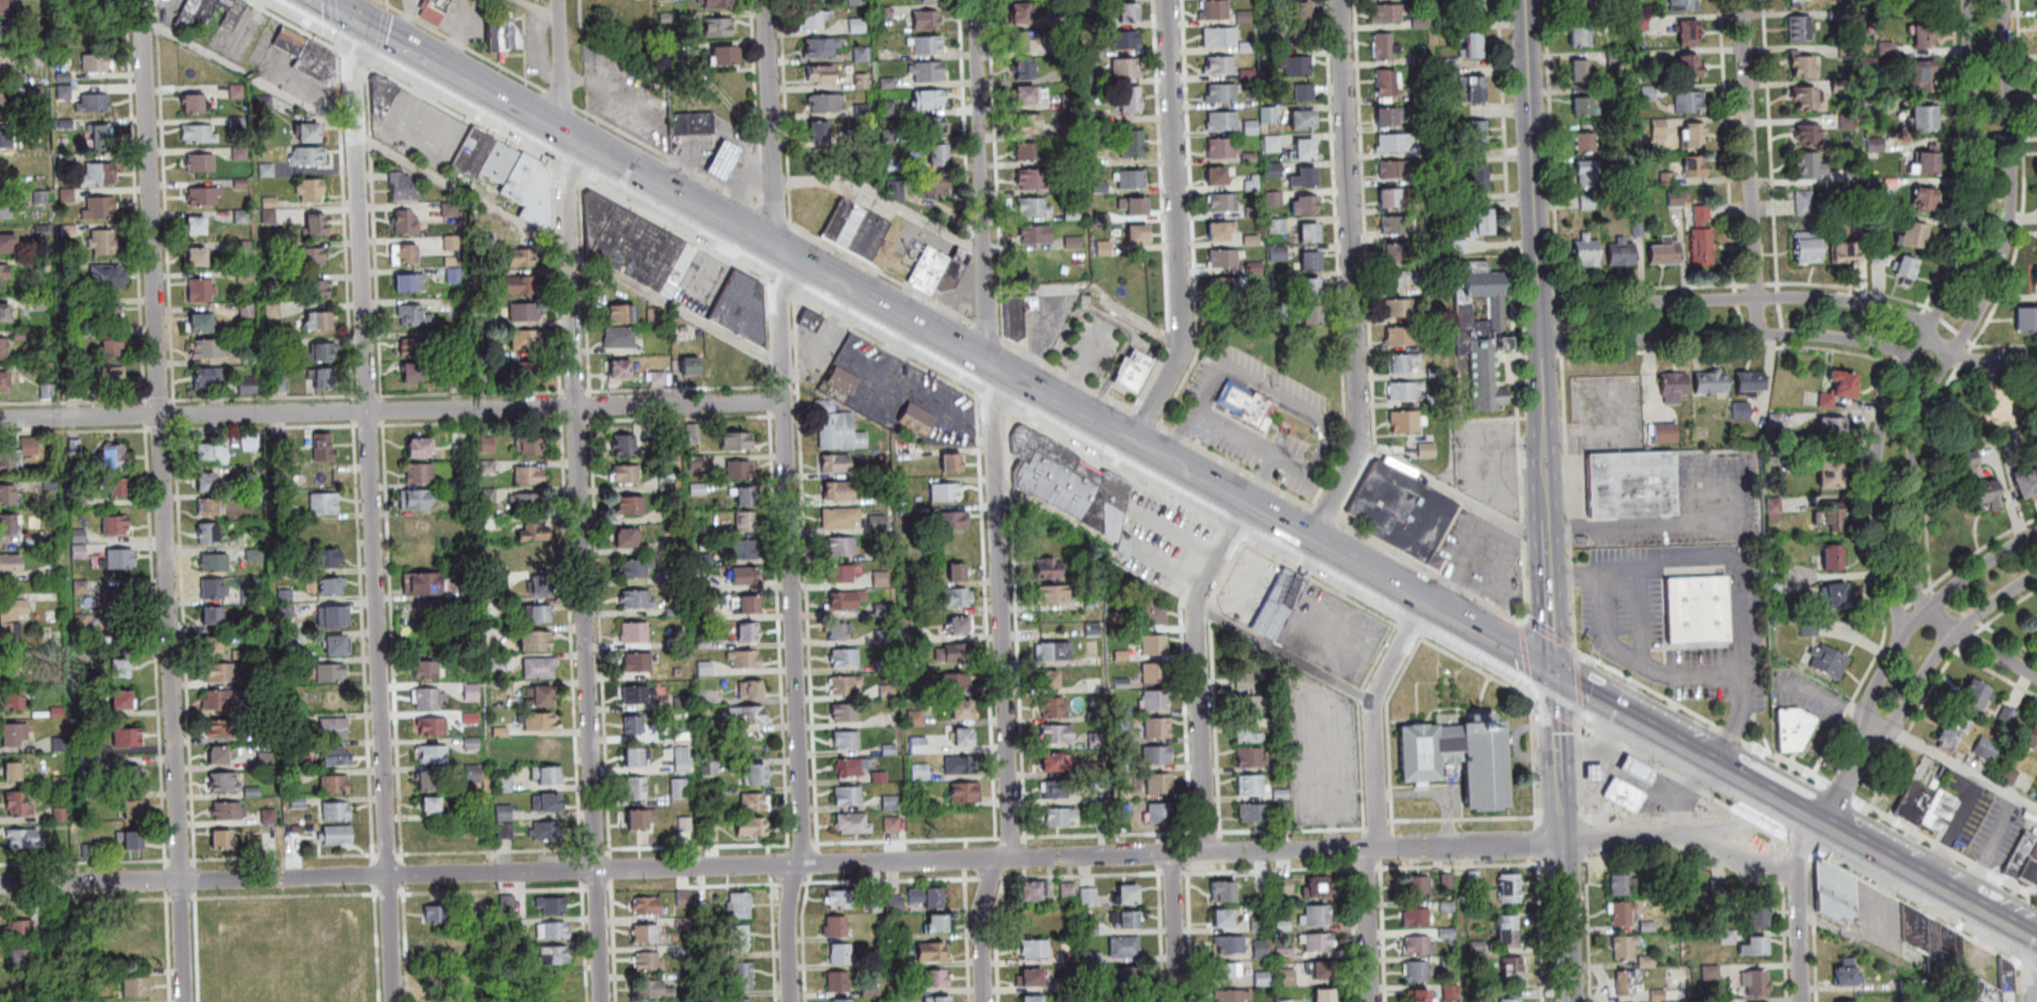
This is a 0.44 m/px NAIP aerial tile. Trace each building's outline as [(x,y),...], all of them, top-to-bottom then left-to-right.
[(11,13),(0,13),(0,0),(20,0),(20,7),(11,7),(11,13)] [(177,24),(190,0),(204,0),(193,20),(188,29),(177,24)] [(193,20),(204,0),(220,0),(219,2),(205,27),(193,20)] [(219,2),(220,0),(236,0),(232,9),(219,2)] [(232,9),(236,0),(240,0),(249,5),(234,33),(222,26),(232,9)] [(421,8),(426,0),(453,0),(438,26),(421,16),(425,10),(421,8)] [(701,3),(701,0),(735,0),(735,8),(707,9),(706,3),(701,3)] [(1468,15),(1467,0),(1481,0),(1482,14),(1468,15)] [(1571,12),(1571,0),(1590,0),(1590,11),(1571,12)] [(1673,11),(1673,0),(1700,0),(1701,10),(1673,11)] [(1912,4),(1912,0),(1931,0),(1932,9),(1921,10),(1920,3),(1912,4)] [(1201,21),(1201,13),(1205,13),(1204,1),(1229,1),(1230,20),(1201,21)] [(1294,21),(1293,3),(1312,3),(1313,20),(1294,21)] [(1014,5),(1031,4),(1032,23),(1015,23),(1014,5)] [(1121,23),(1121,5),(1139,4),(1140,22),(1121,23)] [(1373,23),(1373,6),(1408,4),(1408,13),(1403,13),(1404,22),(1373,23)] [(880,18),(880,8),(895,8),(895,17),(880,18)] [(1831,20),(1831,11),(1848,10),(1849,19),(1831,20)] [(833,20),(822,20),(823,30),(804,30),(803,13),(833,11),(833,20)] [(916,12),(940,11),(941,29),(916,30),(916,12)] [(1239,11),(1253,11),(1253,23),(1239,24),(1239,11)] [(661,13),(676,12),(676,22),(662,22),(661,13)] [(1459,12),(1460,23),(1445,24),(1445,13),(1459,12)] [(28,16),(42,16),(43,30),(28,30),(28,16)] [(1650,16),(1651,31),(1637,31),(1637,16),(1650,16)] [(1816,42),(1791,43),(1790,17),(1810,16),(1811,32),(1816,32),(1816,42)] [(708,18),(735,17),(736,24),(733,24),(734,36),(709,37),(708,18)] [(1091,18),(1104,17),(1105,30),(1091,30),(1091,18)] [(488,18),(510,18),(522,37),(523,49),(508,50),(508,53),(489,53),(488,18)] [(1415,29),(1414,19),(1430,18),(1430,29),(1415,29)] [(852,20),(867,19),(867,33),(852,33),(852,20)] [(1682,45),(1681,21),(1700,21),(1700,36),(1699,37),(1699,45),(1682,45)] [(1282,34),(1268,34),(1268,25),(1282,24),(1282,34)] [(1935,24),(1936,46),(1930,46),(1931,49),(1916,50),(1915,25),(1935,24)] [(1,44),(0,44),(0,27),(9,26),(9,35),(1,35),(1,44)] [(285,27),(308,40),(298,57),(275,44),(285,27)] [(1238,46),(1206,48),(1205,29),(1237,28),(1238,46)] [(1592,47),(1572,48),(1572,28),(1591,28),(1592,47)] [(1313,48),(1289,48),(1288,34),(1294,34),(1294,31),(1313,30),(1313,48)] [(1141,31),(1141,49),(1115,50),(1114,32),(1141,31)] [(1028,32),(1029,52),(1013,53),(1012,33),(1028,32)] [(1482,33),(1483,58),(1467,58),(1466,33),(1482,33)] [(1395,59),(1377,60),(1376,34),(1394,34),(1394,45),(1402,45),(1402,52),(1395,53),(1395,59)] [(944,36),(945,54),(916,55),(916,37),(944,36)] [(843,47),(836,48),(836,56),(808,57),(807,40),(842,38),(843,47)] [(298,57),(308,40),(308,39),(335,54),(336,77),(331,87),(293,66),(298,57)] [(1077,54),(1063,54),(1063,42),(1076,41),(1077,54)] [(1895,42),(1896,55),(1881,56),(1881,43),(1895,42)] [(1255,53),(1242,53),(1241,43),(1255,43),(1255,53)] [(1843,60),(1842,45),(1856,44),(1857,59),(1843,60)] [(715,47),(742,47),(743,65),(711,66),(710,57),(715,57),(715,47)] [(870,61),(856,62),(856,48),(869,47),(870,61)] [(1105,56),(1091,57),(1091,47),(1105,47),(1105,56)] [(1795,77),(1795,67),(1792,67),(1791,50),(1801,50),(1802,57),(1814,57),(1815,67),(1821,67),(1822,76),(1795,77)] [(1611,67),(1611,52),(1625,52),(1625,67),(1611,67)] [(85,55),(111,54),(111,58),(116,58),(116,68),(109,68),(109,72),(85,72),(85,55)] [(1414,65),(1414,56),(1430,55),(1430,65),(1414,65)] [(1704,66),(1704,77),(1681,78),(1680,56),(1699,56),(1700,66),(1704,66)] [(1206,75),(1205,67),(1210,67),(1209,58),(1237,57),(1237,74),(1206,75)] [(1288,77),(1287,66),(1280,67),(1280,60),(1287,60),(1287,58),(1312,57),(1312,76),(1288,77)] [(1017,59),(1036,58),(1037,79),(1017,80),(1017,59)] [(1863,58),(1878,58),(1878,73),(1864,73),(1863,58)] [(1116,79),(1115,60),(1140,59),(1140,72),(1144,71),(1144,78),(1116,79)] [(1447,59),(1460,59),(1461,67),(1447,67),(1447,59)] [(1574,82),(1574,61),(1591,60),(1591,82),(1574,82)] [(1936,61),(1936,76),(1932,77),(1933,93),(1913,93),(1913,87),(1906,88),(1906,77),(1912,76),(1911,62),(1936,61)] [(916,63),(945,62),(945,76),(942,76),(942,81),(917,83),(917,74),(911,74),(911,66),(916,66),(916,63)] [(809,67),(834,66),(835,84),(819,85),(818,82),(810,82),(809,67)] [(1065,82),(1065,68),(1077,68),(1078,82),(1065,82)] [(1447,69),(1461,68),(1461,77),(1447,78),(1447,69)] [(1242,70),(1256,70),(1256,80),(1242,80),(1242,70)] [(1400,97),(1379,97),(1378,71),(1399,70),(1400,97)] [(73,73),(59,73),(59,82),(73,81),(73,73)] [(857,74),(870,74),(871,89),(858,89),(857,74)] [(1092,84),(1092,75),(1107,75),(1107,84),(1092,84)] [(401,88),(384,119),(378,119),(374,115),(373,80),(375,76),(379,76),(384,79),(401,88)] [(1469,78),(1486,77),(1486,102),(1470,102),(1469,78)] [(883,89),(882,79),(897,79),(898,88),(883,89)] [(1849,93),(1835,94),(1834,80),(1848,80),(1849,93)] [(247,84),(247,98),(233,98),(232,84),(247,84)] [(1317,101),(1298,102),(1298,85),(1316,84),(1317,101)] [(73,85),(59,85),(59,100),(73,100),(73,85)] [(1238,102),(1206,104),(1206,96),(1211,96),(1210,86),(1237,85),(1238,102)] [(31,86),(46,86),(46,95),(31,96),(31,86)] [(1643,87),(1643,101),(1658,101),(1657,86),(1643,87)] [(1036,104),(1018,105),(1017,88),(1035,87),(1036,104)] [(1142,87),(1143,113),(1126,114),(1126,107),(1117,107),(1117,99),(1125,99),(1125,87),(1142,87)] [(1819,109),(1799,110),(1799,100),(1795,101),(1794,88),(1818,87),(1818,90),(1824,90),(1825,102),(1819,102),(1819,109)] [(1417,102),(1416,91),(1431,90),(1432,101),(1417,102)] [(946,91),(947,108),(917,110),(916,92),(946,91)] [(9,115),(0,116),(0,92),(8,92),(9,115)] [(1676,93),(1677,114),(1707,113),(1706,92),(1676,93)] [(206,94),(207,113),(187,113),(186,95),(206,94)] [(83,95),(109,95),(109,101),(116,101),(116,112),(78,112),(78,103),(84,103),(83,95)] [(841,112),(813,113),(812,96),(840,95),(846,95),(846,103),(840,103),(841,112)] [(1600,108),(1600,116),(1576,117),(1575,99),(1594,98),(1594,108),(1600,108)] [(1866,114),(1866,100),(1881,100),(1881,114),(1866,114)] [(896,116),(883,117),(883,102),(896,102),(896,116)] [(871,105),(871,118),(858,119),(857,105),(871,105)] [(1914,107),(1939,106),(1940,132),(1915,133),(1914,107)] [(1278,124),(1263,124),(1262,108),(1278,107),(1278,124)] [(1399,126),(1379,126),(1379,109),(1398,109),(1399,126)] [(1320,129),(1294,130),(1293,112),(1316,111),(1316,116),(1320,116),(1320,129)] [(1239,130),(1209,131),(1209,123),(1210,123),(1210,113),(1239,112),(1239,130)] [(1843,130),(1842,114),(1863,113),(1864,129),(1843,130)] [(673,136),(672,115),(715,114),(715,135),(673,136)] [(1020,116),(1042,115),(1042,133),(1021,134),(1020,116)] [(1107,126),(1093,126),(1093,115),(1106,115),(1107,126)] [(232,117),(247,117),(247,128),(233,129),(232,117)] [(927,118),(944,117),(945,137),(928,138),(927,118)] [(74,119),(56,119),(56,128),(74,128),(74,119)] [(1654,120),(1654,139),(1670,138),(1668,119),(1654,120)] [(1435,129),(1419,129),(1419,120),(1435,120),(1435,129)] [(1259,121),(1260,135),(1246,135),(1246,121),(1259,121)] [(1487,121),(1488,147),(1470,147),(1469,122),(1487,121)] [(811,123),(829,123),(829,140),(812,141),(811,123)] [(1687,124),(1688,130),(1681,131),(1682,150),(1708,148),(1707,123),(1687,124)] [(90,125),(113,124),(113,127),(115,128),(115,134),(114,135),(114,151),(96,151),(95,132),(90,132),(90,125)] [(320,124),(321,143),(300,144),(300,135),(296,135),(296,125),(300,125),(300,124),(320,124)] [(1066,125),(1083,124),(1084,135),(1067,136),(1066,125)] [(1799,126),(1822,124),(1824,147),(1800,148),(1799,126)] [(188,140),(184,140),(184,125),(189,125),(189,126),(214,125),(214,134),(221,133),(221,142),(188,143),(188,140)] [(554,233),(550,169),(477,129),(457,166),(475,176),(480,168),(508,183),(503,193),(526,205),(521,215),(554,233)] [(851,145),(850,129),(863,129),(864,145),(851,145)] [(897,129),(898,144),(886,144),(886,129),(897,129)] [(14,147),(0,148),(0,131),(14,130),(14,147)] [(1145,131),(1146,157),(1123,158),(1122,144),(1128,144),(1127,131),(1145,131)] [(1378,153),(1378,148),(1381,147),(1380,135),(1414,134),(1415,142),(1408,142),(1408,152),(1378,153)] [(1577,153),(1577,135),(1595,134),(1596,144),(1604,144),(1604,152),(1577,153)] [(1266,152),(1266,137),(1282,136),(1283,151),(1266,152)] [(1869,138),(1869,153),(1886,153),(1886,138),(1869,138)] [(1210,159),(1210,140),(1236,139),(1236,148),(1241,148),(1241,154),(1236,154),(1236,158),(1210,159)] [(725,140),(743,150),(726,182),(708,172),(725,140)] [(1298,160),(1297,141),(1316,140),(1317,160),(1298,160)] [(1018,144),(1042,143),(1043,151),(1047,151),(1048,160),(1019,161),(1018,144)] [(932,167),(931,146),(949,145),(950,166),(932,167)] [(1940,176),(1919,175),(1920,154),(1931,154),(1931,145),(1940,146),(1939,155),(1941,155),(1940,176)] [(250,147),(250,160),(235,161),(235,147),(250,147)] [(322,164),(322,165),(291,166),(291,156),(296,155),(296,148),(325,147),(325,149),(328,149),(328,164),(322,164)] [(1420,147),(1437,147),(1437,157),(1421,157),(1420,147)] [(1245,162),(1244,154),(1257,153),(1258,162),(1245,162)] [(1830,163),(1830,176),(1822,176),(1822,179),(1798,179),(1797,153),(1821,153),(1822,164),(1830,163)] [(61,154),(77,154),(78,169),(61,169),(61,154)] [(217,154),(218,172),(191,173),(191,155),(217,154)] [(887,172),(887,155),(896,154),(896,162),(902,162),(902,171),(887,172)] [(1685,158),(1686,178),(1710,177),(1709,157),(1685,158)] [(1410,178),(1383,179),(1382,162),(1409,161),(1410,178)] [(1579,175),(1579,162),(1600,161),(1600,173),(1601,173),(1602,187),(1581,188),(1581,175),(1579,175)] [(88,164),(118,163),(119,179),(116,179),(116,186),(83,187),(82,175),(89,175),(88,164)] [(275,163),(276,177),(262,177),(261,164),(275,163)] [(1284,178),(1267,178),(1267,164),(1283,163),(1284,178)] [(1472,167),(1489,166),(1490,191),(1473,191),(1472,167)] [(1228,186),(1209,187),(1209,169),(1227,168),(1228,186)] [(1319,187),(1291,188),(1291,178),(1300,177),(1300,169),(1318,168),(1319,187)] [(1848,182),(1848,169),(1862,168),(1862,182),(1848,182)] [(1019,171),(1047,170),(1048,189),(1023,190),(1023,185),(1020,185),(1019,171)] [(1121,189),(1120,172),(1147,171),(1148,188),(1121,189)] [(424,201),(394,202),(393,183),(390,183),(390,172),(405,172),(406,175),(411,174),(412,181),(423,181),(424,201)] [(1662,173),(1662,187),(1677,187),(1676,173),(1662,173)] [(922,176),(949,175),(950,193),(922,194),(922,176)] [(1260,175),(1261,191),(1254,191),(1253,176),(1260,175)] [(1869,178),(1868,194),(1881,195),(1882,178),(1869,178)] [(249,179),(249,188),(236,188),(236,179),(249,179)] [(303,195),(298,195),(298,185),(303,184),(303,180),(324,179),(325,195),(322,195),(323,202),(303,202),(303,195)] [(906,181),(907,204),(890,195),(889,182),(906,181)] [(1095,183),(1110,182),(1110,192),(1095,193),(1095,183)] [(1069,193),(1068,183),(1082,183),(1083,192),(1069,193)] [(218,196),(218,206),(192,206),(192,201),(189,201),(189,194),(192,194),(191,188),(224,187),(225,196),(218,196)] [(62,189),(76,188),(77,202),(63,203),(62,189)] [(1919,188),(1938,191),(1935,210),(1930,209),(1930,212),(1927,214),(1921,213),(1919,210),(1919,207),(1915,207),(1919,188)] [(1383,209),(1383,190),(1409,189),(1409,208),(1383,209)] [(590,190),(700,249),(673,299),(590,255),(588,195),(590,190)] [(36,192),(50,191),(51,204),(36,204),(36,192)] [(1669,192),(1670,209),(1686,208),(1685,191),(1669,192)] [(1814,191),(1815,215),(1798,215),(1797,192),(1814,191)] [(1284,206),(1268,206),(1267,193),(1284,193),(1284,206)] [(1238,211),(1215,212),(1215,209),(1212,209),(1212,195),(1237,194),(1238,211)] [(1582,195),(1582,211),(1597,210),(1596,194),(1582,195)] [(90,198),(116,197),(117,203),(120,203),(120,210),(118,210),(118,211),(114,212),(115,218),(85,220),(84,211),(90,210),(90,198)] [(279,197),(280,208),(264,208),(264,197),(279,197)] [(1293,215),(1293,202),(1299,202),(1299,198),(1317,197),(1318,214),(1293,215)] [(823,237),(844,198),(868,211),(847,250),(823,237)] [(1046,199),(1047,207),(1053,206),(1053,214),(1047,214),(1047,216),(1023,217),(1022,213),(1021,213),(1020,200),(1046,199)] [(1149,199),(1150,215),(1130,216),(1129,210),(1121,211),(1121,200),(1149,199)] [(13,218),(0,218),(0,201),(13,201),(13,218)] [(1470,202),(1470,212),(1454,213),(1454,203),(1470,202)] [(459,218),(443,219),(443,204),(458,203),(459,218)] [(1696,207),(1697,229),(1709,228),(1708,222),(1713,222),(1712,206),(1696,207)] [(277,208),(278,223),(263,224),(263,209),(277,208)] [(1261,217),(1248,218),(1248,208),(1261,208),(1261,217)] [(236,210),(251,210),(251,224),(236,224),(236,210)] [(421,234),(397,235),(396,211),(414,210),(414,221),(421,221),(421,234)] [(1477,211),(1495,210),(1495,235),(1479,235),(1479,237),(1472,237),(1471,227),(1478,227),(1477,211)] [(868,211),(892,224),(880,247),(871,263),(847,250),(868,211)] [(1082,211),(1082,220),(1068,221),(1067,212),(1082,211)] [(1870,211),(1868,227),(1884,228),(1886,212),(1870,211)] [(307,215),(326,214),(326,235),(308,235),(307,215)] [(1098,223),(1097,214),(1109,214),(1109,222),(1098,223)] [(208,217),(209,235),(189,236),(189,233),(185,234),(185,225),(189,224),(189,217),(208,217)] [(1412,234),(1385,234),(1385,219),(1411,218),(1412,234)] [(1287,219),(1287,233),(1271,234),(1271,220),(1287,219)] [(1906,221),(1930,227),(1925,251),(1901,246),(1906,221)] [(1230,241),(1211,242),(1210,224),(1237,223),(1238,231),(1229,231),(1230,241)] [(1635,223),(1635,238),(1646,237),(1645,223),(1635,223)] [(37,226),(52,225),(52,236),(37,236),(37,226)] [(64,226),(80,225),(80,235),(65,236),(64,226)] [(1021,226),(1051,225),(1052,242),(1025,244),(1025,236),(1022,236),(1021,226)] [(1130,244),(1130,227),(1150,226),(1150,233),(1152,233),(1153,244),(1130,244)] [(1321,243),(1303,244),(1302,226),(1321,226),(1321,243)] [(1693,229),(1697,229),(1709,228),(1714,228),(1715,264),(1695,265),(1693,229)] [(94,231),(118,230),(118,254),(97,255),(96,248),(90,248),(90,239),(94,239),(94,231)] [(1583,233),(1583,241),(1577,242),(1577,269),(1602,267),(1600,240),(1591,240),(1591,233),(1583,233)] [(14,254),(0,254),(0,235),(19,235),(19,244),(18,244),(18,251),(14,252),(14,254)] [(461,250),(446,250),(445,236),(460,236),(461,250)] [(1260,236),(1261,246),(1245,247),(1245,236),(1260,236)] [(1650,246),(1663,245),(1662,236),(1672,236),(1673,242),(1682,241),(1682,265),(1651,267),(1650,246)] [(1067,237),(1084,237),(1084,248),(1067,249),(1067,237)] [(1618,238),(1627,237),(1627,243),(1637,243),(1637,265),(1610,266),(1609,244),(1619,244),(1618,238)] [(1796,240),(1823,238),(1824,264),(1798,266),(1796,240)] [(1469,240),(1470,253),(1455,253),(1454,241),(1469,240)] [(253,241),(253,255),(239,255),(239,241),(253,241)] [(880,247),(882,248),(886,241),(896,247),(884,270),(871,263),(880,247)] [(1113,256),(1099,256),(1099,242),(1112,241),(1113,256)] [(1832,244),(1860,243),(1861,264),(1833,265),(1832,244)] [(419,265),(400,266),(400,245),(419,244),(419,265)] [(1385,246),(1405,245),(1406,262),(1385,263),(1385,246)] [(909,282),(929,246),(953,259),(936,289),(933,295),(909,282)] [(327,253),(329,253),(330,260),(327,260),(327,266),(300,266),(300,248),(326,247),(327,253)] [(936,289),(953,259),(959,247),(971,254),(971,260),(956,287),(941,292),(936,289)] [(1288,247),(1288,261),(1273,262),(1273,247),(1288,247)] [(209,248),(209,266),(191,267),(191,249),(209,248)] [(1872,249),(1873,265),(1889,264),(1887,248),(1872,249)] [(535,267),(510,267),(509,250),(535,249),(535,267)] [(1212,267),(1212,251),(1239,250),(1240,266),(1212,267)] [(1304,272),(1304,254),(1322,253),(1323,271),(1304,272)] [(1903,255),(1921,261),(1913,282),(1896,276),(1903,255)] [(1426,269),(1425,258),(1440,257),(1441,268),(1426,269)] [(37,260),(52,260),(52,271),(37,272),(37,260)] [(1248,263),(1263,262),(1264,273),(1248,273),(1248,263)] [(1473,413),(1499,412),(1499,407),(1508,406),(1507,389),(1498,389),(1497,353),(1508,352),(1507,338),(1506,338),(1503,273),(1488,274),(1488,262),(1454,263),(1457,357),(1464,356),(1464,354),(1470,354),(1473,413)] [(8,291),(0,291),(0,264),(11,264),(11,274),(13,274),(13,280),(8,280),(8,291)] [(92,265),(123,265),(124,271),(128,271),(129,283),(126,283),(126,289),(93,290),(92,265)] [(464,283),(450,283),(450,267),(463,267),(464,283)] [(736,269),(765,284),(767,349),(711,320),(736,269)] [(488,284),(474,284),(473,270),(488,270),(488,284)] [(253,271),(253,282),(240,282),(240,272),(253,271)] [(1406,272),(1406,290),(1387,291),(1387,273),(1406,272)] [(428,291),(398,293),(397,275),(427,273),(428,291)] [(1274,290),(1274,275),(1288,274),(1289,289),(1274,290)] [(538,294),(507,295),(507,277),(538,276),(538,294)] [(191,302),(190,287),(192,287),(191,279),(213,278),(214,286),(218,286),(219,296),(214,296),(213,296),(213,301),(191,302)] [(1241,294),(1213,295),(1212,279),(1241,278),(1241,294)] [(1304,298),(1303,279),(1322,279),(1323,297),(1304,298)] [(304,281),(331,280),(332,298),(305,299),(304,281)] [(1265,285),(1266,299),(1249,299),(1248,285),(1265,285)] [(37,296),(52,296),(53,310),(37,311),(37,296)] [(1040,296),(1040,311),(1025,312),(1026,337),(1017,343),(1010,338),(1008,297),(1040,296)] [(67,297),(81,297),(81,307),(67,307),(67,297)] [(1385,318),(1385,312),(1387,312),(1387,300),(1415,299),(1416,317),(1385,318)] [(268,317),(267,302),(282,301),(283,317),(268,317)] [(1275,316),(1275,302),(1290,301),(1290,316),(1275,316)] [(256,303),(257,318),(243,319),(243,304),(256,303)] [(541,321),(513,322),(512,304),(538,303),(538,313),(541,313),(541,321)] [(13,323),(0,323),(0,305),(12,304),(13,323)] [(93,306),(123,305),(124,313),(125,312),(126,320),(123,320),(123,324),(93,325),(93,306)] [(436,326),(403,326),(403,318),(400,318),(400,305),(423,305),(423,315),(435,315),(436,326)] [(638,322),(609,324),(609,320),(612,320),(611,307),(637,305),(638,322)] [(1323,306),(1324,325),(1306,326),(1305,307),(1323,306)] [(2017,307),(2036,307),(2036,332),(2017,332),(2017,307)] [(650,308),(667,308),(668,323),(650,323),(650,308)] [(807,309),(826,318),(817,334),(799,324),(807,309)] [(1428,322),(1428,312),(1442,312),(1442,322),(1428,322)] [(332,313),(333,330),(306,331),(306,323),(308,322),(308,313),(332,313)] [(213,314),(213,334),(192,334),(191,315),(213,314)] [(491,330),(478,330),(478,319),(490,319),(491,330)] [(607,327),(636,326),(637,347),(606,348),(606,338),(608,338),(607,327)] [(1388,346),(1387,328),(1425,327),(1425,335),(1417,336),(1417,345),(1388,346)] [(82,329),(82,338),(70,339),(69,330),(82,329)] [(16,330),(30,330),(31,340),(16,341),(16,330)] [(544,350),(515,350),(514,331),(541,330),(541,339),(543,339),(544,350)] [(268,335),(283,334),(284,349),(269,350),(268,335)] [(103,336),(125,335),(125,348),(121,348),(121,356),(95,357),(94,347),(104,346),(103,336)] [(10,361),(0,361),(0,338),(9,338),(9,342),(11,342),(11,348),(10,348),(10,361)] [(428,356),(402,357),(401,342),(404,342),(404,339),(427,339),(428,356)] [(225,357),(194,358),(194,349),(191,349),(191,343),(195,343),(195,341),(225,340),(225,346),(231,346),(232,356),(225,357)] [(1427,351),(1426,340),(1441,340),(1442,350),(1427,351)] [(315,354),(315,344),(338,343),(338,351),(334,351),(334,363),(306,363),(305,354),(315,354)] [(1138,394),(1117,383),(1135,350),(1156,361),(1138,394)] [(1390,356),(1423,354),(1423,363),(1411,364),(1412,374),(1391,375),(1390,356)] [(258,355),(258,364),(243,364),(243,355),(258,355)] [(684,359),(701,358),(702,375),(685,376),(684,359)] [(538,382),(538,360),(517,360),(517,382),(538,382)] [(612,361),(632,361),(633,379),(613,380),(612,361)] [(425,382),(406,383),(406,365),(424,365),(425,382)] [(718,365),(718,383),(749,383),(749,365),(718,365)] [(837,366),(861,379),(852,395),(828,382),(837,366)] [(99,388),(114,388),(114,381),(126,381),(126,368),(99,369),(99,388)] [(220,381),(220,388),(204,388),(201,391),(195,391),(195,382),(197,382),(197,369),(224,368),(224,381),(220,381)] [(1430,379),(1430,368),(1445,368),(1446,378),(1430,379)] [(334,369),(335,391),(317,391),(317,369),(334,369)] [(1832,370),(1858,374),(1855,397),(1835,394),(1837,382),(1831,381),(1832,370)] [(653,372),(668,371),(668,373),(673,373),(673,380),(668,381),(668,385),(654,385),(653,372)] [(1735,374),(1763,373),(1764,394),(1754,394),(1755,400),(1747,400),(1747,398),(1736,398),(1736,395),(1735,374)] [(11,393),(0,394),(0,374),(11,374),(11,393)] [(1692,376),(1725,374),(1726,396),(1693,397),(1692,376)] [(290,375),(291,392),(276,393),(275,376),(290,375)] [(259,376),(259,395),(242,396),(241,376),(259,376)] [(1658,376),(1687,376),(1688,399),(1679,399),(1679,407),(1663,407),(1663,399),(1659,399),(1658,376)] [(1230,379),(1273,402),(1271,405),(1279,409),(1266,432),(1233,414),(1234,412),(1217,403),(1230,379)] [(1391,384),(1425,382),(1426,392),(1419,392),(1419,400),(1392,402),(1391,384)] [(43,384),(57,384),(57,399),(43,400),(43,384)] [(1822,393),(1837,395),(1835,409),(1820,407),(1822,393)] [(1428,407),(1428,394),(1447,394),(1447,406),(1428,407)] [(816,401),(831,400),(832,414),(854,413),(854,433),(868,432),(869,448),(855,449),(821,450),(820,414),(816,414),(816,401)] [(927,438),(900,422),(911,403),(938,418),(927,438)] [(1732,405),(1749,405),(1749,422),(1733,423),(1732,405)] [(1394,434),(1393,412),(1421,411),(1422,433),(1394,434)] [(1768,416),(1782,416),(1783,431),(1769,432),(1768,416)] [(1822,419),(1847,419),(1847,437),(1831,438),(1831,446),(1822,446),(1822,419)] [(689,424),(696,425),(702,424),(702,438),(689,438),(689,424)] [(642,425),(617,425),(617,444),(642,444),(642,425)] [(1652,427),(1674,426),(1675,446),(1653,447),(1652,427)] [(1021,430),(1015,438),(1016,453),(1023,460),(1017,473),(1020,493),(1119,544),(1121,538),(1122,534),(1133,488),(1105,474),(1102,476),(1080,464),(1080,461),(1021,430)] [(261,451),(245,452),(244,433),(260,432),(261,451)] [(723,433),(738,435),(752,433),(752,443),(755,443),(754,451),(738,452),(723,451),(723,433)] [(315,434),(334,434),(334,449),(337,449),(337,461),(316,461),(315,434)] [(1998,441),(2003,454),(2018,447),(2013,434),(1998,441)] [(288,448),(274,449),(273,435),(288,435),(288,448)] [(617,435),(637,435),(637,448),(643,448),(643,457),(635,457),(627,458),(617,457),(617,451),(614,451),(614,443),(616,443),(617,435)] [(497,453),(484,453),(483,438),(496,437),(497,453)] [(522,456),(522,452),(517,452),(517,437),(543,437),(544,456),(522,456)] [(40,455),(24,455),(23,438),(40,438),(40,455)] [(83,454),(72,454),(72,439),(83,439),(83,454)] [(410,460),(409,440),(434,439),(435,459),(410,460)] [(224,448),(230,448),(230,465),(214,465),(214,462),(198,462),(198,446),(214,445),(214,440),(224,440),(224,448)] [(1421,458),(1421,443),(1437,443),(1438,458),(1421,458)] [(455,460),(455,446),(470,445),(470,460),(455,460)] [(106,453),(105,446),(127,446),(127,454),(130,453),(130,470),(117,470),(117,461),(100,461),(100,453),(106,453)] [(17,473),(0,473),(0,467),(1,467),(1,452),(17,452),(17,473)] [(1587,520),(1586,453),(1652,453),(1673,454),(1675,518),(1587,520)] [(1959,457),(1962,471),(1978,467),(1975,453),(1959,457)] [(943,455),(962,454),(962,472),(944,473),(943,455)] [(823,456),(851,455),(851,473),(823,474),(823,456)] [(692,456),(706,456),(706,470),(692,471),(692,456)] [(497,474),(484,474),(484,461),(497,460),(497,474)] [(1377,460),(1458,505),(1432,552),(1442,558),(1435,572),(1366,534),(1371,525),(1348,513),(1377,460)] [(729,461),(754,461),(754,471),(755,471),(755,480),(729,480),(729,461)] [(1821,463),(1844,462),(1845,490),(1821,490),(1821,463)] [(434,465),(434,473),(436,473),(437,483),(435,483),(435,485),(409,486),(408,475),(412,475),(411,465),(434,465)] [(616,466),(630,467),(641,466),(641,484),(630,485),(616,484),(616,466)] [(262,467),(263,476),(250,476),(250,467),(262,467)] [(517,486),(517,468),(540,467),(541,470),(545,470),(546,485),(517,486)] [(2036,470),(2036,472),(2036,495),(2019,502),(2010,481),(2012,480),(2011,476),(2025,470),(2027,474),(2036,470)] [(672,474),(660,474),(660,490),(672,490),(672,474)] [(217,475),(217,492),(199,493),(199,486),(195,486),(195,478),(199,478),(199,475),(217,475)] [(61,491),(46,492),(46,478),(61,478),(61,491)] [(458,478),(471,478),(471,489),(458,489),(458,478)] [(113,498),(113,480),(129,480),(129,485),(132,485),(132,492),(129,492),(129,497),(113,498)] [(1966,488),(1993,482),(1999,510),(1987,513),(1985,505),(1971,508),(1966,488)] [(692,484),(708,483),(708,496),(692,496),(692,484)] [(825,483),(853,483),(853,501),(825,501),(825,483)] [(933,485),(965,484),(965,501),(933,502),(933,485)] [(23,506),(0,507),(0,487),(18,486),(18,495),(23,494),(23,506)] [(498,504),(485,504),(485,489),(498,488),(498,504)] [(740,489),(748,490),(756,489),(757,507),(748,507),(740,507),(739,496),(731,496),(731,489),(740,489)] [(407,496),(407,491),(437,491),(437,501),(431,501),(431,510),(402,511),(402,496),(407,496)] [(312,494),(339,493),(340,514),(313,515),(312,494)] [(262,502),(250,503),(250,494),(262,494),(262,502)] [(516,512),(516,504),(511,505),(511,495),(543,494),(544,512),(516,512)] [(619,498),(632,499),(646,498),(646,515),(632,516),(619,516),(619,498)] [(1768,498),(1783,498),(1784,514),(1769,515),(1768,498)] [(201,517),(200,500),(220,499),(220,507),(225,506),(226,516),(201,517)] [(902,507),(916,507),(917,515),(902,516),(902,507)] [(823,509),(824,529),(855,528),(855,522),(862,522),(861,508),(823,509)] [(302,519),(286,519),(286,509),(302,509),(302,519)] [(1826,511),(1843,512),(1842,534),(1832,533),(1832,528),(1825,527),(1826,511)] [(738,512),(757,512),(757,533),(748,534),(738,533),(738,512)] [(939,513),(969,512),(970,531),(940,532),(939,513)] [(0,522),(0,516),(24,515),(24,532),(19,533),(19,536),(0,537),(0,530),(0,522)] [(870,516),(888,515),(889,531),(871,532),(870,516)] [(400,537),(437,537),(437,516),(400,516),(400,537)] [(106,536),(105,518),(131,517),(131,528),(133,528),(133,534),(131,534),(131,535),(106,536)] [(337,521),(311,520),(311,539),(337,539),(337,521)] [(200,524),(219,524),(220,544),(201,544),(200,524)] [(542,524),(542,535),(549,535),(550,542),(520,543),(520,531),(527,531),(526,524),(542,524)] [(620,530),(643,529),(644,539),(638,539),(638,549),(619,549),(618,534),(620,534),(620,530)] [(88,543),(74,543),(74,530),(88,530),(88,543)] [(244,547),(244,533),(258,533),(259,547),(244,547)] [(42,537),(42,546),(30,547),(29,537),(42,537)] [(1121,538),(1134,544),(1130,562),(1124,559),(1118,551),(1121,538)] [(828,540),(856,539),(857,547),(861,547),(861,553),(857,553),(857,554),(828,555),(828,540)] [(734,542),(760,541),(761,552),(758,552),(759,560),(737,561),(735,560),(734,542)] [(75,560),(75,545),(88,545),(89,559),(75,560)] [(1825,547),(1841,547),(1842,575),(1825,575),(1825,547)] [(248,562),(248,550),(265,549),(265,561),(248,562)] [(317,569),(317,551),(342,550),(342,565),(340,566),(340,568),(317,569)] [(136,566),(136,570),(102,570),(102,560),(109,560),(109,551),(136,551),(136,555),(141,555),(141,558),(139,558),(139,566),(136,566)] [(878,561),(877,552),(893,551),(893,560),(878,561)] [(203,574),(203,568),(200,568),(200,560),(203,560),(203,555),(230,554),(230,573),(203,574)] [(24,575),(0,575),(0,555),(23,555),(24,575)] [(1065,579),(1065,559),(1033,559),(1033,579),(1065,579)] [(621,561),(636,562),(647,560),(656,560),(656,569),(649,569),(650,578),(636,579),(621,579),(621,561)] [(824,566),(854,565),(855,582),(825,583),(824,566)] [(950,565),(967,565),(967,583),(950,583),(950,565)] [(1774,565),(1788,565),(1788,594),(1774,594),(1774,565)] [(1310,580),(1277,640),(1255,628),(1287,568),(1310,580)] [(734,569),(755,569),(756,587),(752,586),(734,587),(734,569)] [(50,581),(50,571),(61,571),(62,580),(50,581)] [(874,573),(890,572),(891,587),(875,588),(874,573)] [(510,591),(494,591),(494,573),(510,573),(510,591)] [(406,596),(405,575),(442,574),(443,582),(447,582),(447,592),(443,592),(443,595),(406,596)] [(1665,576),(1724,574),(1727,639),(1668,642),(1665,576)] [(534,597),(534,593),(530,593),(530,582),(534,582),(534,578),(553,577),(553,596),(534,597)] [(203,601),(203,580),(225,579),(225,587),(230,587),(231,596),(225,596),(225,601),(203,601)] [(344,587),(344,595),(323,596),(323,580),(348,579),(348,587),(344,587)] [(77,595),(76,581),(91,581),(91,595),(77,595)] [(1828,587),(1831,612),(1852,609),(1848,584),(1828,587)] [(1069,587),(1037,587),(1037,605),(1069,605),(1069,587)] [(943,589),(969,588),(970,607),(944,609),(943,589)] [(244,604),(243,589),(257,589),(257,603),(244,604)] [(106,607),(106,590),(137,590),(137,598),(132,598),(132,607),(106,607)] [(294,602),(281,603),(280,590),(294,590),(294,602)] [(624,592),(638,593),(652,591),(653,600),(657,599),(657,607),(653,608),(653,609),(638,611),(625,610),(624,592)] [(857,592),(868,591),(868,602),(858,602),(858,610),(833,611),(832,593),(857,593),(857,592)] [(1086,594),(1099,593),(1101,608),(1087,609),(1086,594)] [(733,598),(742,598),(751,598),(761,597),(761,615),(752,616),(738,615),(737,609),(733,609),(733,598)] [(31,601),(31,615),(20,615),(21,648),(3,649),(3,615),(6,615),(6,602),(31,601)] [(281,617),(281,604),(296,604),(297,617),(281,617)] [(876,604),(891,604),(892,616),(876,617),(876,604)] [(1169,627),(1168,605),(1136,606),(1136,627),(1169,627)] [(551,624),(531,624),(531,617),(526,618),(526,608),(551,607),(551,624)] [(204,609),(223,608),(224,626),(204,627),(204,609)] [(320,609),(351,608),(352,627),(346,627),(346,630),(325,631),(325,628),(321,628),(320,609)] [(415,609),(415,642),(441,642),(441,609),(415,609)] [(77,628),(77,616),(91,616),(91,628),(77,628)] [(255,618),(270,617),(271,631),(256,632),(255,618)] [(946,628),(951,628),(951,619),(969,618),(970,636),(951,637),(951,636),(946,636),(946,628)] [(1802,621),(1819,620),(1820,637),(1803,638),(1802,621)] [(623,623),(650,623),(651,644),(637,645),(622,644),(622,636),(624,635),(623,623)] [(830,624),(846,623),(847,640),(831,641),(830,624)] [(132,637),(132,641),(115,641),(115,638),(109,638),(108,628),(115,628),(115,624),(134,624),(134,637),(132,637)] [(739,624),(750,625),(760,624),(760,630),(763,630),(763,638),(761,638),(761,643),(751,645),(740,644),(739,624)] [(1088,626),(1102,626),(1102,636),(1088,636),(1088,626)] [(877,631),(893,631),(893,643),(877,644),(877,631)] [(282,632),(299,632),(300,646),(282,647),(282,632)] [(908,633),(926,632),(926,640),(909,640),(908,633)] [(522,653),(521,634),(552,633),(552,652),(522,653)] [(1144,656),(1169,656),(1169,636),(1144,637),(1144,656)] [(328,641),(327,638),(352,637),(353,654),(347,655),(347,657),(328,658),(328,648),(324,648),(324,641),(328,641)] [(224,656),(203,657),(203,639),(223,638),(224,656)] [(699,640),(714,640),(714,650),(699,650),(699,640)] [(937,650),(945,649),(945,645),(972,644),(972,648),(976,647),(977,658),(972,658),(973,663),(946,664),(946,661),(937,661),(937,650)] [(1823,644),(1851,659),(1839,682),(1811,667),(1823,644)] [(1039,645),(1039,662),(1072,662),(1072,645),(1039,645)] [(834,650),(858,649),(859,667),(835,669),(834,650)] [(249,660),(235,660),(234,650),(248,650),(249,660)] [(729,653),(747,653),(760,651),(760,655),(764,655),(763,669),(758,669),(748,671),(735,670),(735,661),(729,661),(729,653)] [(1116,651),(1130,651),(1130,660),(1116,660),(1116,651)] [(628,655),(653,654),(653,673),(641,674),(626,674),(626,660),(628,660),(628,655)] [(526,680),(525,659),(559,659),(559,668),(557,668),(557,679),(526,680)] [(112,661),(130,661),(130,665),(132,665),(132,679),(112,679),(112,661)] [(879,661),(894,661),(894,672),(879,672),(879,661)] [(416,680),(416,663),(440,662),(440,670),(448,670),(448,679),(416,680)] [(700,662),(714,662),(715,677),(699,677),(700,662)] [(235,664),(236,682),(208,683),(207,665),(235,664)] [(1147,664),(1147,683),(1170,683),(1170,664),(1147,664)] [(319,683),(319,665),(352,665),(352,677),(344,677),(344,682),(319,683)] [(1237,673),(1256,672),(1257,689),(1238,690),(1237,673)] [(1042,691),(1060,691),(1060,673),(1042,673),(1042,691)] [(968,674),(972,674),(972,684),(968,684),(968,690),(944,691),(943,675),(968,674)] [(857,686),(857,695),(833,696),(832,678),(856,678),(856,677),(864,677),(864,686),(857,686)] [(1971,678),(1993,690),(1987,700),(1980,713),(1958,702),(1971,678)] [(1118,679),(1133,679),(1133,689),(1118,689),(1118,679)] [(1090,680),(1103,680),(1104,691),(1090,692),(1090,680)] [(741,683),(762,682),(761,686),(764,686),(765,700),(742,700),(741,683)] [(481,684),(481,702),(467,702),(466,684),(481,684)] [(881,686),(896,685),(896,699),(882,699),(881,686)] [(555,709),(536,709),(535,698),(527,698),(526,688),(554,687),(555,709)] [(625,688),(650,687),(650,691),(658,691),(658,702),(650,702),(650,704),(638,706),(626,705),(625,688)] [(418,710),(417,689),(441,689),(441,693),(448,693),(448,705),(442,705),(442,709),(418,710)] [(348,707),(348,690),(327,690),(327,707),(348,707)] [(1171,690),(1145,691),(1145,701),(1142,701),(1142,711),(1171,710),(1171,690)] [(1993,690),(1997,692),(1991,702),(1987,700),(1993,690)] [(27,691),(27,712),(6,712),(6,698),(10,698),(9,691),(27,691)] [(226,707),(226,710),(204,710),(204,700),(208,700),(208,692),(239,691),(239,697),(242,697),(243,707),(239,707),(226,707)] [(115,711),(114,693),(133,693),(133,699),(138,699),(138,709),(133,709),(133,711),(115,711)] [(1238,696),(1263,696),(1263,698),(1273,697),(1273,707),(1263,708),(1264,716),(1239,717),(1238,696)] [(1071,699),(1045,699),(1045,719),(1071,719),(1071,699)] [(953,703),(973,702),(974,721),(954,722),(953,703)] [(833,705),(858,705),(858,722),(834,723),(833,705)] [(1119,706),(1133,707),(1133,716),(1119,716),(1119,706)] [(1775,707),(1777,751),(1798,751),(1815,718),(1795,706),(1775,707)] [(2006,706),(2019,713),(2012,726),(1999,719),(2006,706)] [(53,719),(53,707),(67,707),(67,718),(53,719)] [(731,708),(765,707),(765,725),(753,727),(739,726),(738,717),(730,717),(731,708)] [(910,711),(925,711),(925,726),(910,727),(910,711)] [(1089,713),(1105,712),(1106,721),(1090,721),(1089,713)] [(674,739),(688,739),(688,713),(674,713),(674,739)] [(465,714),(481,714),(481,724),(465,725),(465,714)] [(527,715),(554,714),(555,732),(527,733),(527,723),(520,723),(520,716),(527,716),(527,715)] [(1470,724),(1470,716),(1495,715),(1495,723),(1502,723),(1503,737),(1508,736),(1509,752),(1503,752),(1506,809),(1500,809),(1500,812),(1471,813),(1471,810),(1466,810),(1463,754),(1438,755),(1439,781),(1427,782),(1428,791),(1414,791),(1414,782),(1401,783),(1399,728),(1409,727),(1409,726),(1427,725),(1428,726),(1470,724)] [(287,716),(301,716),(302,727),(287,727),(287,716)] [(626,717),(645,716),(646,735),(635,736),(626,736),(626,717)] [(1949,717),(1965,726),(1952,749),(1936,740),(1949,717)] [(349,739),(323,740),(322,719),(348,718),(349,739)] [(449,718),(449,736),(422,737),(422,733),(416,733),(416,719),(449,718)] [(1147,738),(1172,738),(1172,719),(1146,719),(1147,738)] [(218,728),(217,722),(248,721),(248,727),(240,727),(240,738),(210,739),(209,728),(218,728)] [(2033,723),(2036,725),(2036,749),(2033,747),(2030,752),(2020,747),(2033,723)] [(5,748),(4,725),(31,724),(31,741),(22,741),(22,748),(5,748)] [(1237,726),(1256,724),(1257,733),(1266,733),(1267,742),(1257,742),(1257,744),(1238,745),(1237,726)] [(1075,745),(1075,726),(1044,726),(1044,745),(1075,745)] [(510,738),(495,738),(495,728),(510,728),(510,738)] [(836,731),(860,730),(861,748),(837,750),(836,731)] [(956,730),(974,730),(975,748),(956,748),(956,730)] [(117,749),(117,731),(143,731),(143,748),(117,749)] [(1091,734),(1105,733),(1106,747),(1092,748),(1091,734)] [(1121,734),(1135,734),(1135,745),(1121,746),(1121,734)] [(1984,735),(2003,745),(1993,763),(1974,753),(1984,735)] [(55,753),(55,738),(68,738),(68,753),(55,753)] [(466,739),(481,738),(482,749),(466,749),(466,739)] [(912,738),(928,738),(929,754),(912,754),(912,738)] [(560,759),(540,760),(539,745),(535,745),(534,739),(559,739),(560,759)] [(83,753),(83,743),(96,743),(96,753),(83,753)] [(674,772),(688,772),(688,745),(674,745),(674,772)] [(884,745),(898,745),(898,755),(884,755),(884,745)] [(450,746),(450,764),(423,765),(423,762),(417,762),(417,747),(450,746)] [(347,753),(351,753),(351,756),(355,756),(355,761),(351,761),(352,767),(323,768),(323,748),(347,747),(347,753)] [(1146,747),(1146,765),(1174,764),(1174,747),(1146,747)] [(1240,748),(1265,747),(1266,756),(1271,756),(1271,766),(1266,766),(1266,767),(1241,768),(1240,748)] [(212,753),(212,748),(220,748),(220,750),(223,750),(223,748),(229,748),(230,766),(211,767),(210,753),(212,753)] [(627,750),(652,750),(653,761),(645,761),(645,769),(637,770),(628,769),(627,750)] [(260,753),(275,753),(275,768),(260,769),(260,753)] [(1044,775),(1071,773),(1070,754),(1043,756),(1044,775)] [(1620,771),(1628,756),(1660,774),(1651,789),(1620,771)] [(947,758),(974,757),(975,776),(947,776),(947,758)] [(870,759),(870,770),(862,770),(862,778),(840,779),(839,759),(862,758),(862,759),(870,759)] [(1121,759),(1137,758),(1138,772),(1121,772),(1121,759)] [(1276,773),(1275,761),(1291,760),(1292,772),(1276,773)] [(704,762),(712,762),(720,761),(720,776),(712,776),(704,776),(704,762)] [(125,768),(143,768),(143,763),(149,763),(150,777),(143,777),(143,788),(125,789),(125,768)] [(23,765),(24,783),(8,783),(7,765),(23,765)] [(468,766),(483,765),(483,783),(468,783),(468,766)] [(750,766),(769,765),(769,771),(773,770),(773,777),(769,778),(769,787),(751,788),(750,766)] [(913,765),(930,765),(930,781),(913,781),(913,765)] [(2007,766),(2021,773),(2014,786),(2000,779),(2007,766)] [(1587,767),(1604,767),(1604,783),(1588,784),(1587,767)] [(561,786),(542,786),(541,780),(534,780),(533,769),(561,768),(561,786)] [(306,783),(292,784),(291,770),(306,770),(306,783)] [(212,794),(212,790),(210,791),(209,784),(212,784),(212,774),(238,773),(238,783),(242,783),(243,793),(212,794)] [(421,794),(420,782),(417,782),(417,775),(420,775),(420,774),(444,773),(445,794),(421,794)] [(874,773),(888,773),(888,784),(874,784),(874,773)] [(1241,776),(1266,775),(1266,785),(1271,785),(1271,792),(1267,792),(1267,796),(1241,797),(1241,776)] [(323,795),(322,777),(350,776),(350,794),(323,795)] [(1149,776),(1149,796),(1174,795),(1174,776),(1149,776)] [(56,789),(55,778),(70,777),(71,788),(56,789)] [(497,794),(497,777),(515,777),(515,793),(497,794)] [(686,777),(670,777),(670,802),(686,802),(686,777)] [(629,778),(649,778),(649,801),(639,802),(629,801),(629,778)] [(1615,778),(1647,795),(1637,813),(1632,814),(1604,799),(1615,778)] [(1071,781),(1042,782),(1043,799),(1071,798),(1071,781)] [(1935,793),(1912,781),(1895,813),(1896,817),(1918,831),(1935,793)] [(953,785),(982,783),(982,803),(954,804),(953,785)] [(836,788),(862,786),(863,805),(837,806),(836,788)] [(262,798),(247,799),(247,789),(262,788),(262,798)] [(1276,790),(1292,789),(1292,800),(1277,801),(1276,790)] [(1937,789),(1955,797),(1951,805),(1953,808),(1946,824),(1942,822),(1938,830),(1922,823),(1935,793),(1937,789)] [(29,793),(29,805),(35,805),(35,816),(29,816),(29,818),(12,818),(11,811),(9,811),(9,793),(29,793)] [(96,803),(83,803),(83,794),(96,793),(96,803)] [(743,795),(766,794),(766,797),(772,796),(773,812),(757,814),(744,813),(743,795)] [(562,814),(543,815),(543,813),(534,813),(534,796),(561,795),(562,814)] [(885,797),(900,796),(901,811),(886,811),(885,797)] [(293,809),(293,798),(307,798),(307,808),(293,809)] [(442,799),(442,817),(424,817),(423,800),(442,799)] [(1282,802),(1292,801),(1293,815),(1282,815),(1282,802)] [(127,822),(127,819),(121,819),(121,811),(127,811),(127,803),(145,803),(145,821),(127,822)] [(242,815),(243,821),(216,822),(216,817),(213,817),(213,808),(215,808),(215,804),(242,803),(242,808),(247,807),(248,815),(242,815)] [(352,822),(325,823),(324,804),(349,803),(349,807),(351,807),(352,822)] [(1241,805),(1271,803),(1272,822),(1244,823),(1244,819),(1242,819),(1241,805)] [(514,821),(498,822),(498,806),(513,805),(514,821)] [(1152,805),(1152,825),(1171,825),(1171,805),(1152,805)] [(1098,808),(1108,807),(1108,823),(1099,824),(1098,808)] [(56,823),(56,809),(71,808),(71,823),(56,823)] [(1074,827),(1074,819),(1077,819),(1077,809),(1047,810),(1047,828),(1074,827)] [(263,825),(263,810),(278,810),(278,825),(263,825)] [(949,810),(949,827),(973,827),(973,810),(949,810)] [(630,812),(659,811),(659,824),(649,824),(650,832),(630,832),(630,812)] [(868,824),(873,824),(874,835),(842,836),(842,831),(838,831),(838,816),(867,815),(868,824)] [(690,817),(678,817),(678,829),(690,829),(690,817)] [(885,818),(901,818),(901,833),(886,834),(885,818)] [(739,820),(767,819),(767,831),(770,831),(770,837),(740,838),(739,820)] [(560,827),(562,827),(563,841),(536,841),(536,838),(531,838),(531,830),(535,830),(535,827),(540,827),(540,823),(560,822),(560,827)] [(515,839),(499,840),(498,824),(515,824),(515,839)] [(353,845),(325,846),(325,841),(321,842),(320,834),(325,834),(325,827),(352,826),(353,845)] [(40,839),(47,839),(47,849),(12,849),(12,839),(9,839),(9,831),(40,831),(40,839)] [(2027,831),(2003,875),(2016,880),(2036,842),(2036,836),(2027,831)] [(233,851),(213,851),(213,832),(233,832),(233,851)] [(145,833),(145,853),(127,853),(127,842),(119,842),(119,834),(145,833)] [(295,850),(294,836),(304,836),(304,850),(295,850)] [(2017,882),(2034,890),(2036,889),(2036,843),(2017,882)] [(85,860),(85,845),(95,845),(95,860),(85,860)] [(1821,861),(1856,879),(1856,926),(1842,917),(1839,923),(1820,913),(1819,888),(1818,864),(1821,861)] [(1470,872),(1481,872),(1481,886),(1470,886),(1470,872)] [(1684,874),(1684,889),(1670,889),(1669,875),(1684,874)] [(1455,890),(1443,890),(1443,875),(1454,875),(1455,890)] [(1501,877),(1522,876),(1522,883),(1524,883),(1524,887),(1522,887),(1522,905),(1501,905),(1501,901),(1500,901),(1500,898),(1501,898),(1501,896),(1500,896),(1500,893),(1501,893),(1501,887),(1499,887),(1499,883),(1501,883),(1501,882),(1499,882),(1499,878),(1501,878),(1501,877)] [(1633,897),(1613,897),(1612,877),(1633,876),(1633,880),(1639,879),(1639,887),(1633,888),(1633,897)] [(1277,879),(1295,878),(1295,893),(1277,894),(1277,879)] [(1311,899),(1311,898),(1305,898),(1304,888),(1310,888),(1310,879),(1330,878),(1331,899),(1311,899)] [(1430,878),(1430,896),(1408,896),(1408,878),(1430,878)] [(1258,879),(1269,879),(1270,892),(1258,892),(1258,879)] [(1712,896),(1712,882),(1729,881),(1730,895),(1712,896)] [(1237,904),(1214,905),(1214,883),(1237,882),(1237,904)] [(1049,883),(1049,898),(1046,898),(1046,900),(1043,900),(1043,903),(1022,903),(1022,883),(1049,883)] [(1078,899),(1063,899),(1062,884),(1078,884),(1078,899)] [(1139,887),(1140,906),(1121,906),(1120,905),(1114,905),(1114,897),(1120,897),(1120,887),(1139,887)] [(1099,905),(1083,906),(1082,889),(1099,889),(1099,905)] [(927,911),(927,903),(911,904),(911,890),(942,890),(943,911),(927,911)] [(680,909),(679,891),(693,891),(693,909),(680,909)] [(855,892),(855,910),(831,910),(831,892),(855,892)] [(753,920),(732,920),(732,911),(729,911),(729,903),(732,903),(732,894),(753,894),(753,920)] [(502,897),(516,896),(517,913),(502,913),(502,897)] [(885,913),(872,913),(872,896),(884,896),(885,913)] [(904,897),(904,913),(889,913),(889,897),(904,897)] [(567,898),(567,916),(545,917),(545,909),(538,909),(538,899),(567,898)] [(638,904),(638,898),(662,898),(662,917),(638,917),(638,912),(635,912),(635,904),(638,904)] [(711,902),(711,916),(700,916),(700,902),(711,902)] [(1456,913),(1442,913),(1442,903),(1455,903),(1456,913)] [(1615,928),(1614,915),(1610,915),(1609,905),(1614,905),(1614,904),(1633,903),(1633,904),(1638,904),(1639,912),(1633,912),(1633,927),(1615,928)] [(1332,906),(1333,927),(1308,927),(1308,925),(1301,925),(1301,917),(1307,916),(1307,906),(1332,906)] [(1906,943),(1905,906),(1963,938),(1965,973),(1930,974),(1929,956),(1906,943)] [(427,914),(427,908),(448,908),(449,926),(427,926),(427,924),(425,924),(425,914),(427,914)] [(147,927),(147,909),(127,909),(127,927),(147,927)] [(1236,930),(1216,930),(1215,911),(1235,910),(1236,930)] [(1430,910),(1430,928),(1405,928),(1404,910),(1430,910)] [(1769,929),(1749,930),(1748,911),(1774,910),(1774,916),(1769,917),(1769,929)] [(1140,931),(1122,931),(1122,930),(1116,930),(1116,924),(1113,924),(1112,913),(1144,913),(1144,922),(1140,922),(1140,931)] [(1515,918),(1515,914),(1521,913),(1521,918),(1520,918),(1520,945),(1499,945),(1499,918),(1515,918)] [(848,917),(848,938),(825,938),(825,928),(828,928),(828,917),(848,917)] [(1099,936),(1085,936),(1085,923),(1082,923),(1082,917),(1096,917),(1096,923),(1099,923),(1099,936)] [(1253,917),(1272,917),(1272,932),(1253,933),(1253,917)] [(679,930),(679,919),(693,918),(693,929),(679,930)] [(949,934),(926,935),(926,926),(930,926),(930,918),(949,918),(949,934)] [(16,937),(7,937),(6,928),(11,928),(10,922),(35,921),(35,931),(32,931),(33,940),(16,940),(16,937)] [(524,921),(524,932),(508,932),(507,921),(524,921)] [(1278,922),(1293,921),(1293,931),(1278,932),(1278,922)] [(1658,933),(1642,933),(1642,923),(1657,922),(1658,933)] [(546,926),(546,924),(568,923),(568,930),(571,930),(571,941),(546,941),(546,940),(539,940),(539,926),(546,926)] [(751,952),(733,952),(732,944),(725,944),(725,933),(732,933),(732,927),(750,926),(751,952)] [(660,945),(636,945),(636,936),(632,936),(632,928),(636,928),(636,927),(659,927),(660,945)] [(904,939),(890,939),(890,929),(904,929),(904,939)] [(1441,940),(1441,929),(1456,929),(1456,940),(1441,940)] [(1723,945),(1723,932),(1737,931),(1738,945),(1723,945)] [(1307,944),(1301,944),(1301,936),(1306,936),(1306,934),(1333,933),(1334,941),(1338,941),(1338,947),(1334,948),(1332,949),(1332,952),(1307,952),(1307,944)] [(1216,937),(1247,936),(1247,955),(1221,955),(1221,948),(1217,948),(1216,937)] [(1616,962),(1615,938),(1642,937),(1642,946),(1634,947),(1634,961),(1616,962)] [(1111,938),(1141,938),(1141,949),(1143,949),(1143,959),(1112,959),(1111,938)] [(1431,945),(1437,945),(1437,955),(1406,956),(1406,942),(1408,942),(1408,938),(1431,938),(1431,945)] [(1769,938),(1770,957),(1741,958),(1741,948),(1750,947),(1750,939),(1769,938)] [(1050,946),(1056,946),(1056,957),(1050,957),(1050,959),(1026,960),(1025,956),(1023,956),(1022,941),(1050,940),(1050,946)] [(428,941),(451,941),(451,959),(428,959),(428,958),(424,958),(424,948),(428,948),(428,941)] [(1255,941),(1270,941),(1270,958),(1255,959),(1255,941)] [(1472,941),(1486,941),(1487,952),(1472,952),(1472,941)] [(516,944),(516,958),(503,958),(503,944),(516,944)] [(919,944),(947,944),(947,953),(950,953),(951,962),(919,962),(919,944)] [(853,965),(833,965),(832,946),(853,945),(853,965)] [(680,956),(680,946),(694,946),(694,956),(680,956)] [(570,966),(541,967),(541,948),(569,948),(570,966)] [(1296,948),(1296,959),(1279,959),(1278,948),(1296,948)] [(13,952),(39,951),(39,969),(14,970),(13,952)] [(661,959),(667,959),(667,969),(661,969),(661,972),(638,972),(638,965),(637,965),(637,957),(640,957),(640,954),(661,953),(661,959)] [(1078,953),(1078,964),(1064,964),(1064,953),(1078,953)] [(1103,953),(1103,964),(1085,964),(1085,953),(1103,953)] [(1514,982),(1504,982),(1504,959),(1510,958),(1510,955),(1516,955),(1516,958),(1524,958),(1525,987),(1514,987),(1514,982)] [(1443,957),(1457,957),(1458,968),(1443,968),(1443,957)] [(1657,967),(1641,968),(1640,958),(1656,957),(1657,967)] [(885,958),(885,969),(871,969),(870,958),(885,958)] [(1835,980),(1835,988),(1866,987),(1865,977),(1857,977),(1856,958),(1845,959),(1845,970),(1837,970),(1838,980),(1835,980)] [(1977,999),(1982,1001),(2015,1001),(2014,970),(2012,965),(2000,959),(2001,993),(1977,979),(1977,999)] [(1336,982),(1316,982),(1316,976),(1308,976),(1308,963),(1336,962),(1336,982)] [(738,990),(737,964),(755,963),(756,990),(738,990)] [(1217,983),(1216,964),(1243,963),(1243,977),(1234,977),(1234,983),(1217,983)] [(1430,969),(1434,969),(1434,974),(1430,974),(1430,984),(1406,984),(1406,963),(1429,963),(1430,969)] [(1703,966),(1722,966),(1722,980),(1704,981),(1703,966)] [(566,985),(566,969),(543,969),(543,985),(566,985)] [(1134,971),(1137,971),(1137,977),(1141,977),(1141,987),(1122,987),(1122,969),(1134,969),(1134,971)] [(1281,987),(1280,970),(1297,969),(1298,986),(1281,987)] [(1637,997),(1619,997),(1618,973),(1636,972),(1636,969),(1644,969),(1645,993),(1636,993),(1637,997)] [(927,971),(948,971),(948,975),(951,975),(951,988),(927,988),(927,971)] [(1023,977),(1023,971),(1043,971),(1044,980),(1047,980),(1047,988),(1044,988),(1044,989),(1023,989),(1023,988),(1018,989),(1018,977),(1023,977)] [(1256,972),(1271,972),(1272,987),(1257,987),(1256,972)] [(1770,972),(1770,982),(1773,982),(1773,986),(1770,987),(1771,997),(1749,998),(1749,987),(1744,987),(1743,973),(1770,972)] [(695,984),(681,984),(681,974),(695,973),(695,984)] [(850,993),(829,993),(829,973),(850,973),(850,993)] [(152,998),(127,998),(126,979),(151,978),(151,980),(153,980),(153,991),(151,991),(152,998)] [(1101,978),(1102,991),(1086,991),(1086,979),(1101,978)] [(651,1000),(650,981),(666,981),(666,988),(677,988),(677,999),(651,1000)] [(704,987),(721,986),(722,995),(704,995),(704,987)] [(878,986),(879,997),(864,997),(864,986),(878,986)] [(1446,1001),(1445,987),(1457,987),(1457,1001),(1446,1001)] [(1335,990),(1336,1001),(1317,1001),(1317,990),(1335,990)] [(1245,1001),(1217,1001),(1217,992),(1253,991),(1253,1001),(1245,1001)] [(1667,1001),(1653,1001),(1653,991),(1667,991),(1667,1001)] [(1436,1001),(1410,1001),(1410,993),(1430,993),(1430,1001),(1436,1001)]
